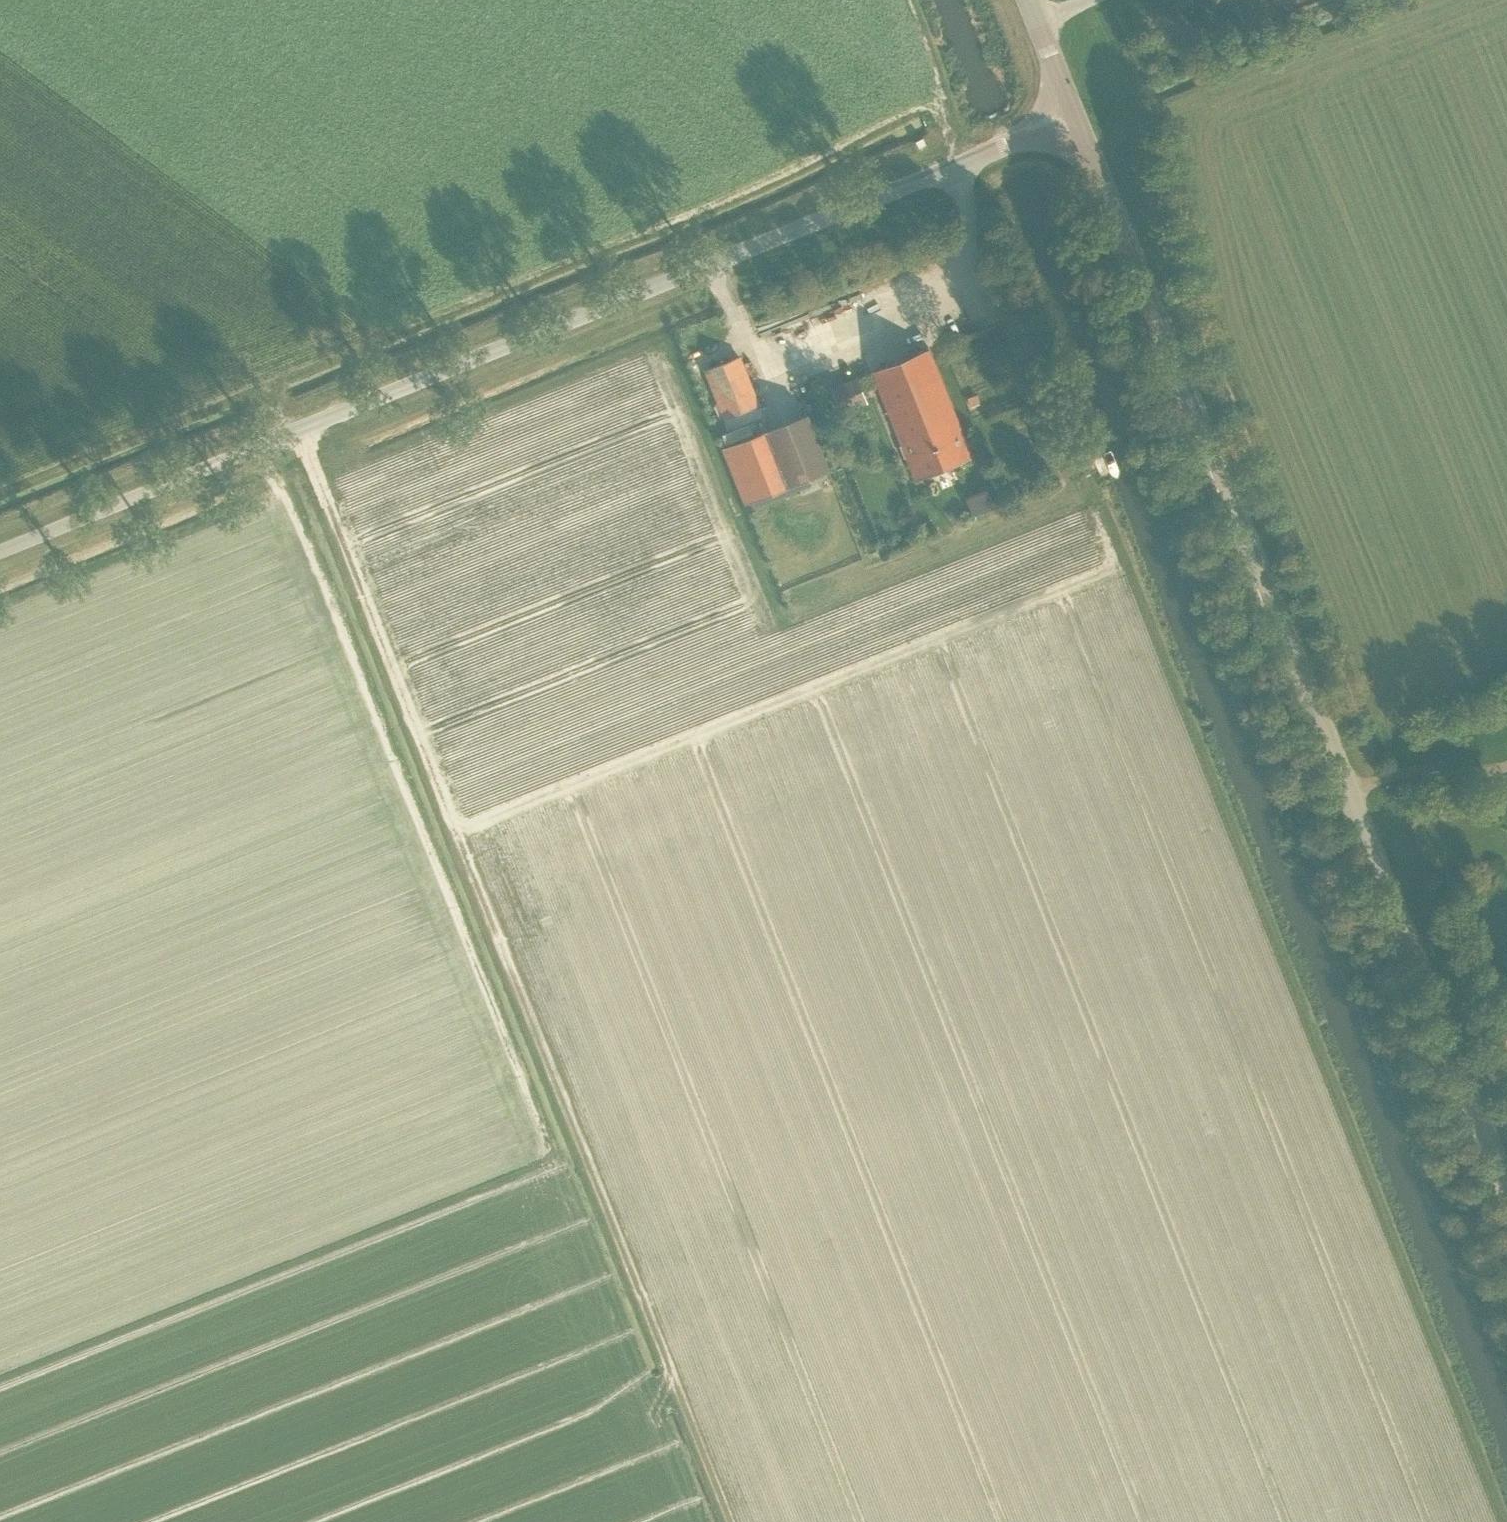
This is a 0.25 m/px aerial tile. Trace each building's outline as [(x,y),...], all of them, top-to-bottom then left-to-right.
[(871,279),(745,324),(759,363),(885,318),(871,279)] [(975,457),(932,349),(874,372),(917,480),(975,457)] [(707,369),(726,418),(761,405),(741,356),(707,369)] [(856,377),(832,387),(843,412),(867,403),(856,377)] [(981,403),(978,395),(969,398),(972,407),(981,403)] [(724,448),(746,504),(833,471),(810,414),(724,448)] [(839,502),(847,498),(838,479),(831,483),(839,502)]
